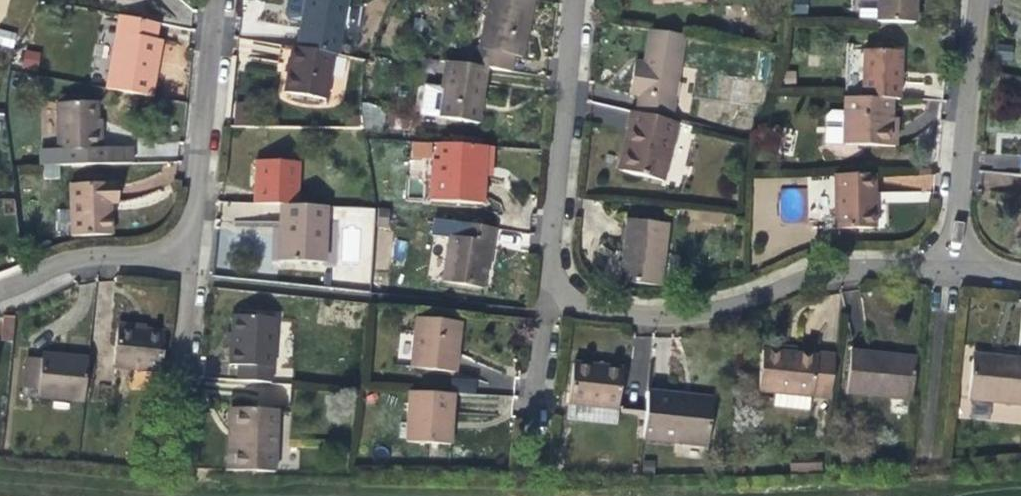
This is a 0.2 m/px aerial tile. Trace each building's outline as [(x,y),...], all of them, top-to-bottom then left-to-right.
[(295,47),(332,54),(336,55),(347,2),(339,0),(304,0),(300,19),(295,47)] [(480,50),(514,56),(524,58),(528,35),(534,0),(489,0),(480,50)] [(791,16),(806,16),(807,0),(792,0),(791,16)] [(873,0),(853,0),(853,23),(872,24),(873,0)] [(872,24),(916,24),(916,3),(916,0),(873,0),(872,24)] [(118,34),(156,41),(160,23),(121,15),(118,34)] [(15,46),(15,31),(0,31),(0,45),(15,46)] [(640,97),(638,115),(672,124),(686,38),(650,32),(645,64),(644,75),(634,74),(631,96),(640,97)] [(150,72),(156,41),(118,34),(107,92),(152,100),(157,74),(150,72)] [(163,42),(156,41),(150,72),(157,74),(160,59),(163,42)] [(323,100),(332,54),(295,47),(292,47),(287,71),(283,93),(323,100)] [(23,49),(21,67),(37,69),(39,51),(23,49)] [(511,72),(514,56),(480,50),(477,66),(487,68),(511,72)] [(864,51),(862,100),(891,101),(899,101),(900,77),(901,52),(864,51)] [(482,95),(487,68),(477,66),(445,60),(441,86),(432,84),(427,115),(477,124),(482,95)] [(635,68),(634,74),(644,75),(645,64),(636,62),(635,68)] [(846,99),(845,114),(844,145),(897,147),(897,126),(890,126),(890,118),(891,101),(862,100),(846,99)] [(70,152),(96,152),(95,122),(95,105),(57,106),(58,153),(70,152)] [(844,145),(845,114),(832,113),(828,118),(827,144),(844,145)] [(678,125),(672,124),(638,115),(633,114),(629,130),(635,132),(625,172),(664,182),(678,125)] [(618,171),(625,172),(635,132),(629,130),(625,145),(618,171)] [(485,147),(441,144),(440,161),(432,160),(429,200),(483,204),(485,176),(483,176),(483,169),(485,147)] [(102,152),(96,152),(70,152),(71,168),(102,168),(102,152)] [(254,205),(281,206),(298,207),(300,164),(256,163),(255,185),(254,205)] [(929,174),(879,174),(879,201),(929,201),(929,174)] [(833,230),(868,230),(868,198),(874,198),(874,176),(833,176),(833,230)] [(70,188),(71,241),(111,240),(110,217),(110,207),(118,207),(118,187),(70,188)] [(326,208),(298,207),(281,206),(281,230),(286,231),(284,264),(324,266),(326,208)] [(373,281),(373,207),(336,207),(336,281),(373,281)] [(624,248),(620,280),(663,285),(669,224),(627,220),(624,248)] [(488,243),(492,243),(495,227),(452,221),(442,281),(481,287),(484,268),(488,243)] [(490,258),(492,243),(488,243),(484,268),(488,269),(490,258)] [(12,341),(15,315),(1,314),(0,325),(0,339),(12,341)] [(230,366),(237,366),(273,368),(276,319),(233,316),(231,344),(230,366)] [(455,373),(457,355),(451,354),(454,323),(416,320),(411,369),(455,373)] [(460,324),(454,323),(451,354),(457,355),(458,343),(460,324)] [(118,324),(117,328),(145,332),(146,327),(134,326),(118,324)] [(145,332),(117,328),(112,366),(158,373),(164,335),(145,332)] [(648,365),(650,337),(634,336),(633,364),(648,365)] [(760,390),(776,391),(811,394),(831,396),(835,354),(819,353),(819,356),(797,354),(798,348),(790,347),(784,347),(783,353),(763,351),(760,390)] [(913,401),(917,363),(890,360),(890,355),(881,354),(852,351),(848,394),(913,401)] [(973,353),(973,360),(999,362),(999,356),(992,355),(973,353)] [(44,355),(43,363),(40,392),(40,399),(84,403),(89,359),(72,358),(44,355)] [(999,356),(999,362),(973,360),(969,399),(1020,404),(1020,358),(999,356)] [(24,391),(40,392),(43,363),(27,361),(24,391)] [(573,365),(569,405),(620,409),(623,369),(602,367),(573,365)] [(273,368),(237,366),(236,381),(272,383),(273,368)] [(708,445),(712,403),(684,401),(684,395),(675,394),(648,391),(644,439),(708,445)] [(811,394),(776,391),(775,405),(809,408),(811,394)] [(453,395),(410,393),(407,443),(450,446),(452,419),(453,395)] [(712,397),(684,395),(684,401),(712,403),(712,397)] [(990,420),(1020,423),(1020,406),(992,403),(990,420)] [(278,412),(237,410),(236,450),(227,450),(227,472),(276,474),(278,412)] [(228,430),(227,450),(236,450),(237,410),(229,410),(228,430)]
